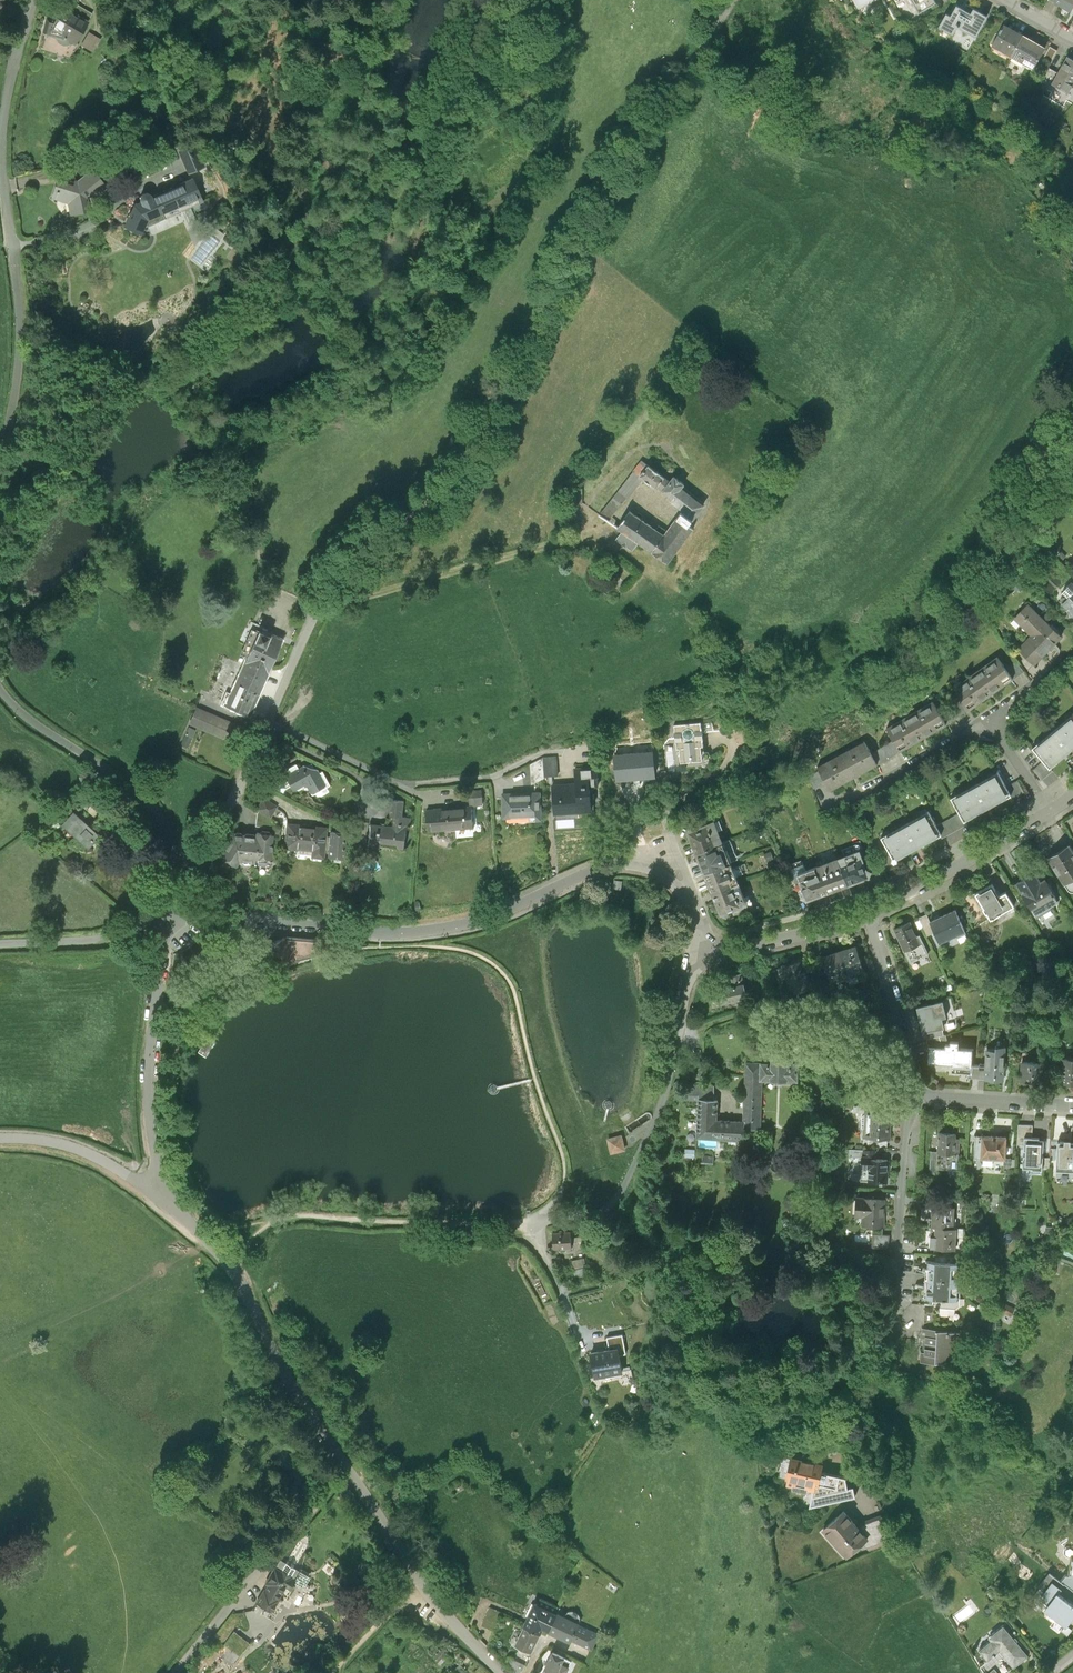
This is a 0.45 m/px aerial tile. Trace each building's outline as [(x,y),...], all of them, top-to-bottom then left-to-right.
[(1070,12),(1072,7),(1072,0),(1050,0),(1070,12)] [(973,10),(971,15),(956,7),(950,18),(946,15),(938,29),(952,37),(957,28),(975,39),(987,17),(973,10)] [(48,18),(45,35),(67,40),(77,46),(90,24),(65,9),(58,21),(48,18)] [(1023,36),(1004,25),(993,45),(1012,56),(1023,36)] [(102,40),(90,33),(82,45),(94,53),(102,40)] [(1045,48),(1023,36),(1012,56),(1033,69),(1045,48)] [(1057,52),(1050,48),(1044,58),(1051,62),(1057,52)] [(1067,57),(1051,85),(1068,94),(1072,85),(1072,61),(1067,57)] [(188,176),(205,168),(195,145),(178,153),(188,176)] [(77,184),(59,180),(52,199),(69,205),(71,217),(90,215),(87,200),(93,196),(95,198),(107,188),(93,172),(77,184)] [(194,180),(153,198),(151,195),(148,194),(144,194),(142,195),(140,197),(139,200),(141,203),(135,206),(127,218),(123,217),(118,226),(142,235),(147,228),(204,204),(194,180)] [(671,479),(649,463),(642,474),(658,486),(659,484),(676,496),(674,498),(686,507),(666,534),(631,508),(625,517),(619,512),(612,521),(624,530),(617,540),(632,551),(641,538),(670,560),(694,526),(690,522),(705,501),(682,485),(685,481),(674,473),(671,479)] [(1072,616),(1072,582),(1072,581),(1064,591),(1069,596),(1062,604),(1070,611),(1070,616),(1072,616)] [(1055,597),(1060,602),(1066,597),(1061,591),(1055,597)] [(1068,631),(1035,599),(1022,612),(1040,630),(1026,643),(1041,658),(1068,631)] [(239,654),(247,657),(253,642),(276,653),(283,638),(248,623),(241,639),(245,641),(239,654)] [(247,657),(240,673),(262,683),(276,653),(253,642),(247,657)] [(975,705),(1018,674),(1012,665),(1004,654),(961,684),(969,696),(975,705)] [(1031,668),(1024,657),(1012,665),(1018,674),(1020,676),(1031,668)] [(249,714),(262,683),(240,673),(231,693),(226,704),(233,707),(249,714)] [(231,712),(233,707),(226,704),(231,693),(226,691),(224,694),(220,705),(219,706),(231,712)] [(215,703),(220,705),(224,694),(220,692),(215,703)] [(969,696),(946,711),(952,721),(953,722),(977,707),(975,705),(969,696)] [(253,723),(201,699),(189,723),(241,748),(253,723)] [(900,737),(906,747),(952,721),(946,711),(939,699),(893,726),(900,737)] [(1068,723),(1067,721),(1040,744),(1041,745),(1035,751),(1033,748),(1032,748),(1043,762),(1049,768),(1048,766),(1054,761),(1056,762),(1072,748),(1072,719),(1068,723)] [(701,722),(675,725),(677,746),(681,746),(683,759),(702,757),(701,744),(703,744),(701,722)] [(196,730),(189,727),(186,734),(192,737),(193,737),(196,730)] [(186,734),(181,744),(187,747),(192,737),(186,734)] [(900,737),(877,751),(882,760),(884,762),(907,749),(906,747),(900,737)] [(823,766),(825,768),(831,780),(836,787),(882,760),(877,751),(870,739),(823,766)] [(657,775),(653,749),(613,754),(617,781),(657,775)] [(543,759),(531,764),(532,783),(544,776),(557,775),(557,758),(543,759)] [(1049,768),(1043,762),(1033,770),(1042,781),(1052,772),(1049,768)] [(295,764),(271,777),(274,782),(272,786),(281,791),(283,788),(289,784),(284,775),(297,768),(295,764)] [(297,768),(284,775),(289,784),(292,789),(305,782),(311,794),(329,785),(321,771),(318,772),(316,769),(303,765),(297,768)] [(596,766),(574,768),(575,783),(551,785),(554,812),(589,809),(588,786),(598,786),(596,766)] [(825,768),(814,775),(821,786),(831,780),(825,768)] [(997,774),(952,800),(951,799),(959,814),(960,815),(964,822),(965,822),(964,821),(991,806),(1009,795),(1010,796),(1006,788),(997,773),(997,774)] [(1024,793),(1017,781),(1006,788),(1010,796),(1012,800),(1024,793)] [(471,791),(471,804),(484,803),(483,791),(471,791)] [(541,791),(502,793),(503,816),(511,816),(511,812),(530,812),(531,818),(542,817),(541,791)] [(411,795),(391,793),(389,809),(399,810),(398,820),(375,817),(372,843),(383,844),(384,837),(410,840),(412,819),(417,820),(418,812),(409,811),(411,795)] [(270,816),(279,822),(287,818),(282,810),(281,811),(276,807),(277,805),(263,796),(256,808),(258,809),(256,825),(270,827),(270,816)] [(472,805),(429,809),(430,829),(474,825),(472,805)] [(73,811),(60,825),(88,850),(100,836),(73,811)] [(927,813),(882,838),(881,838),(890,853),(894,861),(895,861),(894,860),(939,835),(940,836),(941,836),(936,827),(928,813),(928,812),(927,813)] [(959,814),(948,820),(954,832),(966,825),(965,822),(964,822),(960,815),(959,814)] [(954,832),(948,820),(936,827),(941,836),(940,836),(942,839),(954,832)] [(713,822),(709,824),(708,825),(695,830),(691,828),(689,833),(697,853),(722,843),(713,822)] [(327,827),(286,824),(284,848),(311,850),(311,857),(324,858),(325,849),(326,836),(327,827)] [(328,837),(326,836),(325,849),(328,849),(327,856),(343,857),(346,831),(329,830),(328,837)] [(219,856),(235,864),(239,858),(254,860),(255,856),(271,857),(272,833),(255,831),(255,835),(233,833),(219,856)] [(722,843),(697,853),(705,873),(730,863),(722,843)] [(1048,859),(1067,891),(1069,893),(1072,893),(1072,853),(1069,847),(1048,859)] [(859,852),(838,860),(848,885),(869,877),(868,876),(870,872),(866,870),(859,852)] [(894,861),(890,853),(878,860),(885,871),(897,864),(895,861),(894,861)] [(838,860),(818,867),(828,892),(848,885),(838,860)] [(730,863),(705,873),(713,893),(738,883),(730,863)] [(818,867),(802,873),(798,875),(804,893),(802,898),(807,900),(828,892),(818,867)] [(1016,884),(1036,918),(1050,910),(1048,907),(1058,902),(1045,880),(1040,883),(1034,874),(1016,884)] [(738,883),(713,893),(721,913),(725,915),(728,911),(732,909),(734,913),(750,911),(748,902),(746,903),(738,883)] [(991,885),(974,894),(989,921),(1013,907),(1005,893),(998,897),(991,885)] [(1011,890),(1005,893),(1013,907),(1019,904),(1011,890)] [(930,922),(934,933),(939,944),(955,936),(956,939),(966,934),(955,910),(930,922)] [(930,922),(926,915),(919,918),(927,936),(934,933),(930,922)] [(909,923),(894,930),(905,952),(920,945),(916,937),(909,923)] [(256,949),(258,954),(268,950),(266,945),(267,944),(263,934),(250,933),(256,949)] [(920,945),(905,952),(910,964),(929,955),(919,936),(916,937),(920,945)] [(292,951),(289,952),(283,937),(267,944),(266,945),(268,950),(276,968),(296,960),(292,951)] [(855,947),(838,952),(847,979),(857,976),(856,974),(863,971),(855,947)] [(838,952),(822,958),(830,982),(835,980),(836,983),(847,979),(838,952)] [(802,961),(784,967),(792,995),(811,989),(802,961)] [(741,976),(730,978),(733,989),(715,993),(718,1006),(747,999),(742,977),(741,976)] [(938,1002),(921,1006),(927,1033),(939,1030),(944,1029),(938,1002)] [(184,1016),(178,1024),(187,1030),(192,1021),(184,1016)] [(940,1037),(939,1030),(927,1033),(925,1033),(927,1040),(940,1037)] [(951,1073),(962,1073),(972,1074),(973,1066),(974,1050),(958,1049),(958,1042),(950,1042),(950,1045),(945,1044),(945,1048),(929,1047),(928,1063),(952,1065),(951,1073)] [(996,1049),(987,1048),(986,1065),(985,1079),(1003,1080),(1006,1047),(996,1046),(996,1049)] [(759,1064),(746,1063),(744,1122),(745,1128),(760,1129),(762,1079),(797,1080),(797,1065),(787,1065),(787,1051),(760,1049),(759,1049),(759,1064)] [(1062,1084),(1072,1085),(1072,1059),(1063,1059),(1062,1084)] [(1019,1062),(1011,1062),(1010,1078),(1018,1079),(1019,1062)] [(1044,1063),(1022,1062),(1021,1082),(1042,1083),(1044,1063)] [(962,1077),(978,1078),(979,1066),(973,1066),(972,1074),(962,1073),(962,1077)] [(693,1085),(686,1085),(685,1100),(692,1100),(693,1085)] [(714,1086),(700,1085),(699,1099),(714,1100),(714,1086)] [(744,1122),(716,1121),(718,1100),(714,1100),(699,1099),(699,1100),(697,1138),(744,1141),(745,1128),(744,1122)] [(875,1115),(865,1114),(864,1139),(890,1140),(891,1115),(875,1115)] [(940,1133),(939,1153),(958,1154),(960,1139),(955,1139),(955,1134),(940,1133)] [(1005,1158),(1006,1137),(975,1135),(974,1159),(993,1160),(993,1158),(1005,1158)] [(621,1138),(608,1141),(611,1155),(624,1152),(621,1138)] [(1043,1139),(1024,1139),(1023,1169),(1042,1170),(1043,1139)] [(1057,1141),(1056,1172),(1072,1172),(1072,1142),(1057,1141)] [(875,1153),(849,1152),(849,1159),(862,1160),(875,1161),(875,1153)] [(957,1170),(958,1154),(939,1153),(931,1152),(929,1173),(937,1174),(937,1169),(957,1170)] [(875,1161),(862,1160),(862,1169),(868,1169),(868,1184),(886,1184),(887,1161),(875,1161)] [(864,1193),(864,1200),(881,1201),(882,1194),(864,1193)] [(864,1200),(856,1200),(855,1218),(862,1219),(862,1228),(883,1229),(885,1202),(881,1201),(864,1200)] [(934,1206),(930,1206),(929,1227),(932,1227),(953,1228),(954,1207),(949,1207),(934,1206)] [(953,1228),(932,1227),(931,1248),(934,1249),(947,1249),(955,1250),(956,1228),(953,1228)] [(570,1233),(552,1234),(553,1250),(571,1249),(570,1233)] [(855,1243),(869,1244),(869,1234),(855,1234),(855,1243)] [(888,1247),(888,1234),(873,1234),(872,1247),(888,1247)] [(587,1258),(570,1262),(572,1270),(589,1266),(587,1258)] [(928,1262),(927,1280),(957,1282),(958,1264),(928,1262)] [(637,1265),(628,1266),(628,1274),(638,1273),(637,1265)] [(957,1291),(957,1282),(927,1280),(926,1299),(933,1299),(956,1300),(957,1291)] [(586,1284),(578,1286),(579,1292),(587,1291),(586,1284)] [(956,1300),(933,1299),(932,1306),(940,1306),(939,1316),(948,1317),(948,1310),(955,1310),(959,1306),(960,1291),(957,1291),(956,1300)] [(1014,1308),(1006,1304),(1003,1311),(1010,1315),(1014,1308)] [(932,1306),(924,1305),(923,1330),(938,1330),(939,1316),(940,1306),(932,1306)] [(938,1330),(923,1330),(921,1329),(921,1340),(925,1340),(925,1345),(937,1345),(937,1350),(924,1350),(924,1358),(920,1358),(920,1363),(936,1363),(942,1363),(945,1366),(956,1366),(956,1344),(959,1344),(959,1333),(938,1333),(938,1330)] [(619,1352),(593,1356),(596,1377),(623,1372),(619,1352)] [(824,1466),(793,1459),(787,1485),(815,1491),(816,1486),(819,1487),(819,1485),(822,1474),(824,1466)] [(839,1478),(822,1474),(819,1485),(837,1489),(839,1478)] [(853,1493),(843,1490),(841,1500),(851,1502),(853,1493)] [(845,1512),(823,1531),(847,1558),(866,1542),(869,1539),(859,1528),(845,1512)] [(881,1520),(859,1528),(869,1539),(866,1542),(868,1550),(889,1541),(881,1520)] [(540,1521),(536,1526),(544,1533),(548,1529),(540,1521)] [(562,1551),(557,1560),(569,1567),(574,1558),(562,1551)] [(273,1567),(259,1591),(262,1593),(258,1600),(270,1607),(278,1594),(283,1597),(285,1593),(286,1593),(287,1591),(286,1591),(289,1585),(291,1586),(293,1584),(291,1583),(293,1579),(273,1567)] [(1044,1596),(1052,1603),(1061,1593),(1064,1589),(1055,1582),(1044,1596)] [(1047,1609),(1068,1626),(1072,1621),(1072,1603),(1061,1593),(1052,1603),(1047,1609)] [(536,1602),(525,1625),(541,1633),(543,1627),(550,1630),(559,1612),(561,1607),(542,1597),(539,1603),(536,1602)] [(581,1622),(559,1612),(550,1630),(549,1631),(572,1642),(573,1640),(580,1624),(581,1622)] [(600,1634),(580,1624),(573,1640),(593,1649),(600,1634)] [(525,1625),(515,1644),(531,1652),(541,1633),(525,1625)] [(994,1641),(981,1651),(990,1661),(1002,1651),(1016,1668),(1030,1656),(1005,1627),(991,1638),(994,1641)] [(978,1648),(989,1638),(986,1635),(975,1645),(978,1648)] [(783,1651),(776,1649),(774,1656),(781,1657),(783,1651)] [(554,1651),(544,1672),(545,1672),(568,1672),(570,1670),(561,1665),(566,1656),(554,1651)] [(516,1672),(517,1672),(522,1671),(525,1665),(509,1657),(506,1662),(516,1672)]
